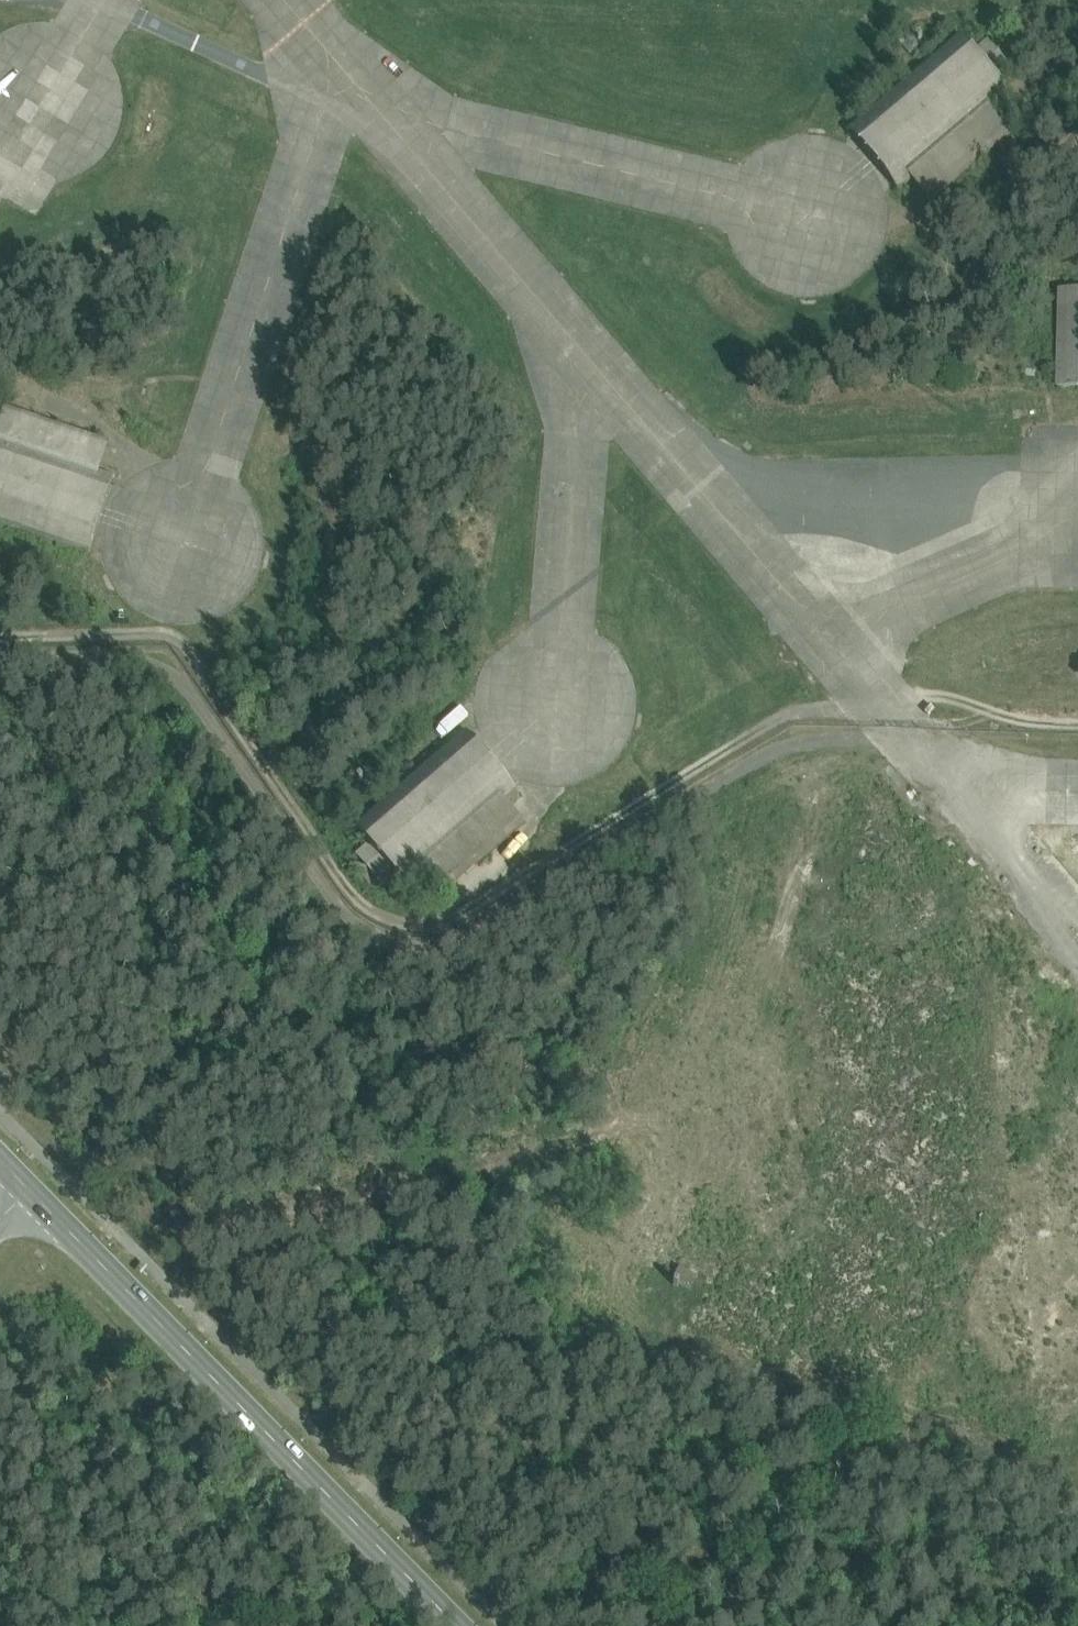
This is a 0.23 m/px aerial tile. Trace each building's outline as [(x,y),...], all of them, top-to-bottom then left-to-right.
[(909,31),(897,41),(909,55),(920,45),(919,44),(922,41),(919,38),(916,40),(909,31)] [(958,34),(845,129),(848,132),(893,186),(900,193),(912,183),(930,204),(1014,133),(996,112),(1012,98),(996,79),(1010,68),(987,41),(974,53),(958,34)] [(1059,290),(1057,388),(1077,389),(1077,291),(1059,290)] [(463,729),(351,825),(368,844),(354,856),(377,882),(391,870),(407,889),(423,876),(441,896),(524,824),(506,803),(518,793),(463,729)]
